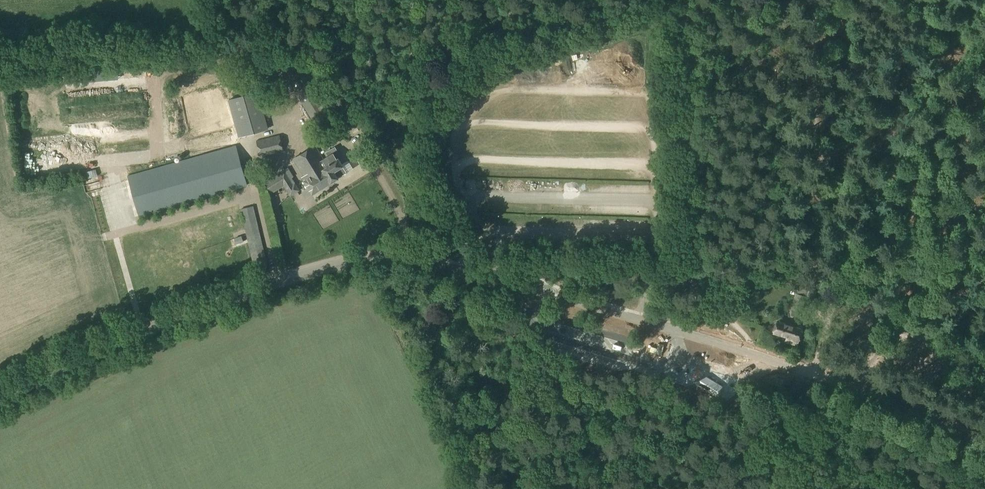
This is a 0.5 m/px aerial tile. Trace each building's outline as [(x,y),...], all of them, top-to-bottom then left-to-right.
[(297,64),(283,73),(288,80),(315,124),(333,113),(338,109),(325,89),(317,94),(297,64)] [(221,134),(230,132),(217,73),(202,76),(211,118),(217,116),(221,134)] [(179,102),(185,100),(181,84),(175,85),(179,102)] [(234,99),(228,101),(238,137),(267,129),(261,107),(257,92),(234,99)] [(132,107),(142,110),(145,101),(135,98),(132,107)] [(186,133),(194,123),(181,112),(182,112),(179,108),(174,114),(177,117),(173,122),(186,133)] [(337,123),(329,128),(333,133),(340,128),(337,124),(337,123)] [(279,135),(256,141),(260,157),(283,151),(279,135)] [(236,147),(128,176),(139,216),(247,186),(236,147)] [(315,147),(293,160),(306,180),(304,182),(312,196),(339,179),(338,179),(347,173),(338,159),(337,159),(335,157),(339,154),(335,148),(326,154),(328,157),(323,160),(315,147)] [(114,167),(96,171),(98,181),(116,177),(114,167)] [(284,170),(264,182),(270,193),(284,185),(290,195),(299,190),(295,183),(293,184),(284,170)] [(255,206),(242,209),(248,234),(244,235),(245,242),(249,241),(254,261),(267,258),(261,233),(255,206)] [(796,293),(791,309),(801,312),(805,297),(796,293)] [(777,322),(774,332),(786,336),(785,340),(797,344),(801,330),(777,322)] [(749,366),(749,375),(763,376),(764,367),(749,366)] [(714,395),(720,386),(707,378),(701,387),(714,395)]
